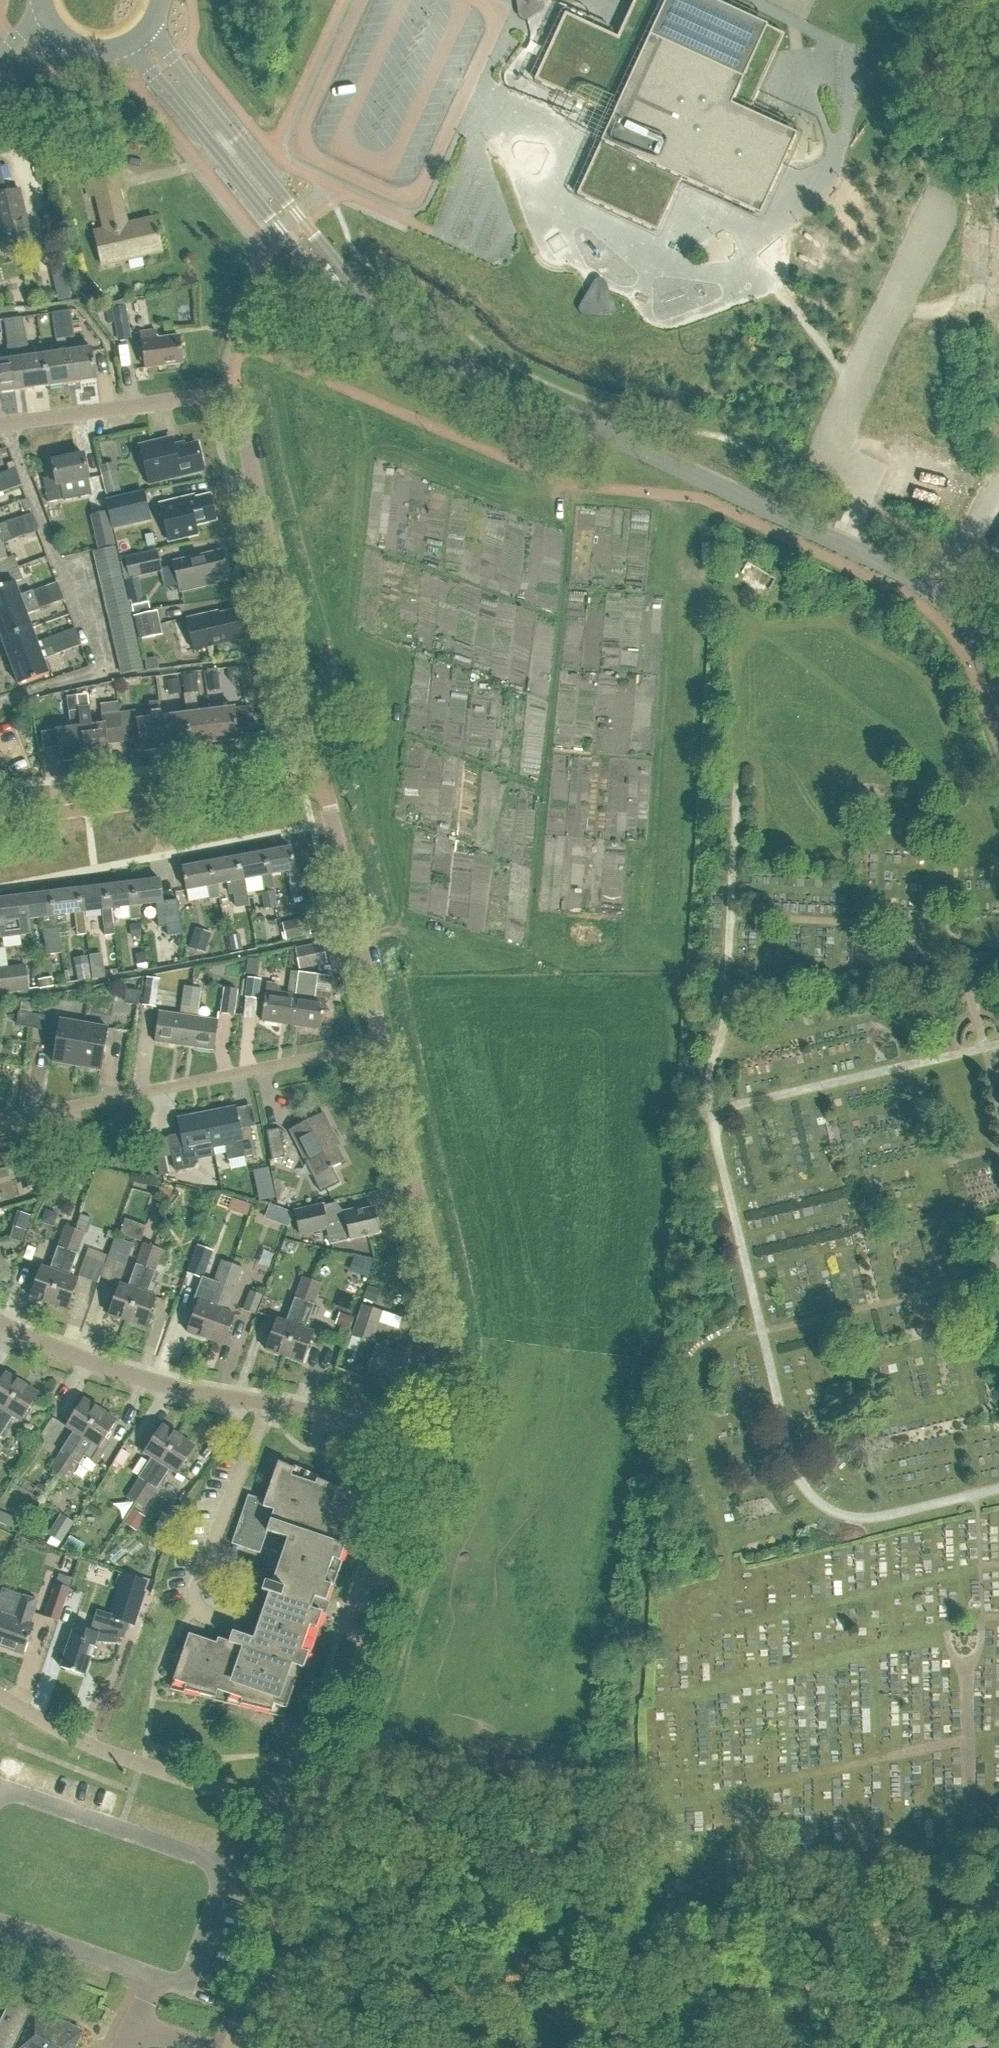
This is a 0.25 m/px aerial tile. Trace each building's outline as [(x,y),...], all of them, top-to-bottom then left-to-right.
[(516,1),(516,3),(518,15),(519,18),(520,20),(523,21),(526,21),(528,20),(542,12),(543,10),(544,7),(544,4),(543,2),(540,0),(516,0),(516,1)] [(684,172),(684,171),(761,206),(763,207),(786,157),(796,135),(777,126),(748,113),(776,52),(784,35),(707,0),(634,0),(633,3),(617,38),(615,37),(565,14),(564,15),(534,81),(613,117),(577,195),(655,231),(656,232),(684,172)] [(3,180),(0,170),(0,230),(2,239),(5,253),(32,247),(29,233),(20,189),(5,192),(3,180)] [(127,225),(115,176),(86,183),(89,196),(97,194),(105,230),(94,233),(102,265),(162,251),(154,219),(127,225)] [(67,281),(66,269),(54,271),(57,294),(69,293),(67,281)] [(609,292),(606,285),(604,282),(601,280),(597,280),(594,282),(592,285),(591,287),(579,306),(578,308),(578,311),(580,314),(582,316),(585,316),(608,318),(611,317),(614,316),(615,314),(616,311),(615,308),(609,292)] [(93,283),(81,293),(89,302),(101,292),(93,283)] [(117,334),(132,332),(128,307),(113,309),(117,334)] [(54,315),(56,326),(73,323),(72,312),(54,315)] [(25,329),(24,318),(5,321),(7,332),(9,332),(10,332),(18,330),(21,330),(25,329)] [(73,323),(56,326),(57,337),(75,335),(73,323)] [(7,332),(8,337),(6,337),(8,358),(6,359),(0,360),(0,393),(24,389),(20,357),(18,344),(26,343),(27,343),(25,329),(21,330),(18,330),(10,332),(9,332),(7,332)] [(158,338),(156,330),(141,332),(145,368),(183,363),(179,336),(158,338)] [(60,352),(44,354),(49,386),(72,383),(68,351),(66,336),(58,337),(60,352)] [(49,386),(44,354),(29,356),(28,344),(26,344),(26,343),(18,344),(20,357),(24,389),(49,386)] [(68,351),(72,383),(97,380),(92,347),(68,351)] [(163,448),(161,440),(140,445),(149,485),(173,479),(173,477),(190,473),(191,475),(202,472),(202,470),(204,469),(197,442),(184,445),(184,443),(163,448)] [(55,477),(43,479),(47,502),(62,499),(63,502),(91,497),(83,455),(52,461),(55,477)] [(16,470),(3,475),(10,492),(22,487),(16,470)] [(114,471),(101,474),(105,494),(119,491),(114,471)] [(0,476),(0,496),(10,492),(3,475),(0,476)] [(168,539),(185,535),(197,532),(196,524),(216,520),(210,494),(177,502),(161,506),(168,539)] [(144,495),(107,504),(114,531),(126,528),(124,519),(149,513),(144,495)] [(97,549),(114,545),(107,512),(90,516),(97,549)] [(31,514),(19,518),(26,536),(38,531),(31,514)] [(10,531),(13,540),(26,536),(19,518),(0,525),(0,535),(10,531)] [(13,540),(10,531),(0,535),(0,573),(18,567),(14,555),(6,558),(1,545),(13,540)] [(96,566),(116,561),(113,549),(93,554),(96,566)] [(179,591),(214,584),(213,578),(228,575),(223,550),(173,561),(179,591)] [(139,579),(165,573),(160,552),(126,560),(131,580),(139,579)] [(99,578),(119,573),(116,561),(96,566),(99,578)] [(36,600),(39,609),(52,604),(45,587),(20,597),(16,584),(14,581),(22,578),(19,569),(18,567),(0,573),(0,613),(36,600)] [(102,590),(122,585),(119,573),(99,578),(102,590)] [(139,579),(126,581),(134,615),(151,611),(148,596),(143,597),(139,579)] [(45,587),(52,604),(64,600),(58,583),(45,587)] [(105,602),(125,598),(122,585),(102,590),(105,602)] [(108,614),(128,609),(125,598),(105,602),(108,614)] [(1,638),(31,627),(26,613),(39,609),(36,600),(0,613),(0,636),(1,638)] [(110,626),(130,621),(128,609),(108,614),(110,626)] [(243,639),(236,609),(214,614),(214,612),(186,619),(194,650),(243,639)] [(140,640),(159,635),(154,612),(134,617),(140,640)] [(113,638),(133,633),(130,621),(110,626),(113,638)] [(1,638),(10,661),(52,645),(50,639),(37,643),(31,627),(1,638)] [(75,630),(63,634),(69,652),(81,647),(83,647),(78,635),(76,630),(75,630)] [(116,650),(136,645),(133,633),(113,638),(116,650)] [(52,645),(10,661),(18,684),(48,673),(44,661),(57,657),(69,652),(63,634),(50,639),(52,645)] [(119,662),(139,657),(139,656),(136,645),(116,650),(118,656),(119,662)] [(139,657),(119,662),(122,674),(142,670),(139,657)] [(185,696),(198,694),(195,673),(182,675),(185,696)] [(211,694),(221,692),(219,675),(209,676),(211,694)] [(166,682),(168,696),(181,695),(179,681),(166,682)] [(453,682),(449,704),(467,707),(465,722),(485,726),(492,690),(453,682)] [(80,713),(85,758),(110,756),(109,744),(124,742),(125,742),(121,714),(104,716),(104,724),(92,725),(89,695),(78,696),(80,713)] [(137,712),(121,714),(125,742),(140,740),(142,752),(166,749),(162,712),(161,712),(160,702),(149,703),(151,719),(138,720),(137,712)] [(210,707),(214,743),(238,740),(235,708),(219,710),(219,706),(210,707)] [(190,746),(214,743),(210,707),(199,708),(200,713),(187,714),(190,746)] [(190,746),(187,714),(172,716),(172,711),(162,712),(166,749),(190,746)] [(85,758),(80,713),(70,714),(71,728),(56,729),(60,761),(85,758)] [(269,876),(273,875),(290,872),(293,886),(302,884),(300,870),(297,870),(293,848),(264,853),(269,876)] [(275,889),(273,875),(269,876),(264,853),(237,858),(241,880),(245,880),(263,877),(265,891),(273,890),(275,889)] [(237,858),(210,863),(214,886),(218,885),(227,883),(230,898),(234,897),(236,911),(251,908),(245,880),(241,880),(237,858)] [(221,899),(218,885),(214,886),(210,863),(183,868),(187,891),(209,887),(211,901),(221,899)] [(136,906),(140,905),(158,903),(161,926),(168,925),(170,936),(182,935),(180,924),(178,901),(164,902),(161,880),(133,884),(136,906)] [(109,909),(113,909),(131,907),(132,921),(142,919),(140,905),(136,906),(133,884),(106,887),(109,909)] [(106,887),(79,890),(82,912),(86,912),(103,910),(105,924),(106,937),(116,936),(115,923),(113,909),(109,909),(106,887)] [(87,926),(86,912),(82,912),(79,890),(51,894),(54,916),(58,915),(76,913),(78,927),(79,937),(89,936),(87,926)] [(265,911),(279,908),(276,892),(262,895),(265,911)] [(60,929),(58,915),(54,916),(51,894),(24,897),(27,919),(30,919),(31,919),(41,918),(43,932),(44,932),(47,955),(61,953),(58,929),(60,929)] [(30,919),(27,919),(24,897),(0,900),(0,932),(1,938),(32,934),(30,919)] [(288,943),(312,938),(309,920),(284,924),(288,943)] [(140,927),(131,928),(132,940),(141,939),(140,927)] [(196,929),(189,950),(205,955),(211,934),(196,929)] [(233,953),(244,951),(241,936),(230,938),(233,953)] [(300,971),(329,965),(324,945),(296,951),(300,971)] [(88,964),(76,966),(78,982),(91,980),(88,964)] [(31,991),(28,966),(0,969),(0,995),(31,991)] [(92,971),(93,983),(106,981),(104,969),(92,971)] [(292,1025),(299,974),(292,973),(289,994),(266,991),(262,1021),(292,1025)] [(299,974),(292,1025),(322,1029),(326,999),(314,998),(317,975),(299,973),(299,974)] [(52,979),(39,981),(40,989),(54,987),(52,979)] [(148,979),(144,1007),(157,1009),(161,981),(148,979)] [(260,1001),(262,981),(249,979),(246,999),(260,1001)] [(184,1046),(193,988),(185,987),(181,1015),(159,1012),(155,1042),(184,1046)] [(193,988),(184,1046),(215,1050),(219,1021),(199,1018),(203,990),(193,988)] [(235,1017),(239,992),(225,990),(222,1015),(235,1017)] [(139,1007),(141,994),(128,992),(126,1005),(139,1007)] [(256,1028),(257,1005),(243,1004),(243,1027),(256,1028)] [(30,1031),(32,1017),(31,1016),(19,1014),(17,1029),(30,1031)] [(43,1033),(45,1019),(32,1017),(30,1031),(43,1033)] [(53,1063),(78,1067),(84,1025),(59,1021),(53,1063)] [(78,1067),(102,1071),(109,1029),(84,1025),(78,1067)] [(235,1106),(206,1112),(209,1125),(213,1145),(213,1147),(225,1145),(228,1160),(245,1156),(257,1154),(251,1127),(240,1129),(235,1106)] [(169,1138),(162,1139),(167,1162),(174,1161),(175,1167),(176,1171),(194,1167),(197,1162),(196,1158),(210,1155),(215,1154),(213,1147),(213,1145),(209,1125),(206,1112),(178,1118),(181,1134),(181,1135),(180,1136),(170,1138),(169,1138)] [(296,1128),(291,1130),(291,1132),(292,1134),(293,1134),(296,1141),(298,1146),(306,1160),(314,1177),(322,1192),(341,1183),(334,1167),(339,1164),(344,1162),(332,1139),(336,1137),(324,1113),(303,1124),(296,1128)] [(270,1132),(268,1132),(273,1158),(273,1160),(286,1158),(286,1153),(284,1147),(284,1146),(283,1138),(281,1130),(279,1131),(272,1132),(270,1132)] [(156,1136),(145,1138),(149,1158),(160,1156),(156,1136)] [(35,1147),(14,1152),(23,1188),(44,1183),(35,1147)] [(54,1173),(49,1184),(57,1187),(62,1176),(54,1173)] [(273,1183),(257,1186),(260,1201),(276,1198),(273,1183)] [(325,1206),(296,1213),(301,1236),(328,1230),(331,1246),(351,1242),(381,1235),(375,1209),(360,1213),(359,1210),(345,1214),(327,1218),(325,1206)] [(266,1213),(262,1230),(292,1236),(295,1219),(266,1213)] [(78,1216),(73,1230),(82,1233),(86,1234),(91,1220),(78,1216)] [(25,1231),(12,1227),(8,1240),(21,1244),(25,1231)] [(30,1296),(48,1303),(73,1230),(64,1227),(50,1268),(40,1265),(30,1296)] [(100,1254),(106,1234),(88,1229),(82,1248),(100,1254)] [(73,1230),(48,1303),(67,1309),(77,1278),(67,1275),(81,1233),(73,1230)] [(109,1254),(126,1261),(132,1244),(115,1238),(109,1254)] [(108,1313),(127,1320),(152,1247),(142,1244),(127,1287),(118,1284),(108,1313)] [(198,1244),(187,1273),(203,1279),(204,1276),(214,1250),(198,1244)] [(294,1262),(296,1248),(282,1246),(280,1260),(294,1262)] [(152,1247),(127,1320),(146,1327),(156,1297),(145,1293),(160,1250),(152,1247)] [(122,1279),(126,1268),(110,1261),(106,1272),(122,1279)] [(198,1301),(186,1331),(205,1338),(232,1264),(223,1261),(216,1281),(204,1276),(203,1279),(195,1300),(198,1301)] [(97,1289),(104,1269),(85,1262),(78,1283),(97,1289)] [(232,1264),(205,1338),(223,1345),(235,1314),(226,1311),(242,1268),(232,1264)] [(264,1349),(283,1355),(310,1280),(303,1278),(290,1313),(288,1312),(285,1322),(275,1318),(264,1349)] [(310,1280),(283,1355),(302,1362),(313,1332),(306,1329),(322,1285),(310,1280)] [(369,1289),(364,1303),(376,1307),(381,1293),(369,1289)] [(257,1316),(264,1297),(252,1292),(244,1311),(257,1316)] [(377,1345),(372,1343),(383,1312),(363,1305),(352,1336),(362,1340),(358,1353),(373,1358),(368,1371),(401,1382),(409,1358),(390,1351),(392,1344),(379,1339),(377,1345)] [(309,1326),(323,1329),(326,1316),(312,1313),(309,1326)] [(340,1314),(336,1325),(350,1330),(354,1318),(340,1314)] [(382,1320),(379,1330),(396,1335),(399,1325),(382,1320)] [(21,1384),(4,1373),(0,1380),(0,1417),(21,1384)] [(7,1425),(13,1416),(21,1421),(38,1395),(21,1384),(0,1417),(0,1436),(7,1425)] [(60,1451),(69,1456),(99,1409),(83,1398),(65,1425),(73,1430),(60,1451)] [(69,1456),(56,1476),(64,1481),(76,1462),(78,1463),(83,1455),(95,1463),(108,1443),(103,1439),(115,1420),(99,1409),(69,1456)] [(126,1498),(134,1504),(178,1436),(161,1425),(144,1452),(152,1457),(126,1498)] [(178,1436),(134,1504),(142,1509),(169,1468),(177,1474),(195,1447),(178,1436)] [(48,1470),(56,1476),(69,1456),(60,1451),(48,1470)] [(342,1544),(358,1497),(278,1461),(264,1500),(248,1495),(231,1543),(260,1553),(267,1531),(287,1538),(272,1583),(264,1581),(261,1591),(268,1593),(253,1638),(232,1631),(228,1642),(218,1638),(216,1643),(189,1634),(171,1687),(284,1715),(300,1668),(303,1668),(345,1545),(342,1544)] [(18,1520),(0,1512),(0,1523),(13,1529),(18,1520)] [(62,1545),(75,1524),(62,1516),(49,1537),(62,1545)] [(55,1585),(45,1616),(58,1620),(69,1590),(55,1585)] [(75,1625),(61,1667),(85,1675),(97,1640),(117,1642),(117,1640),(124,1640),(129,1623),(132,1624),(142,1593),(120,1585),(110,1616),(116,1618),(113,1628),(100,1627),(98,1632),(75,1625)] [(38,1600),(22,1594),(14,1617),(1,1612),(0,1614),(0,1647),(24,1655),(35,1623),(31,1622),(38,1600)] [(81,2032),(24,2005),(23,2004),(13,1999),(0,2026),(0,2047),(73,2047),(81,2032)]
